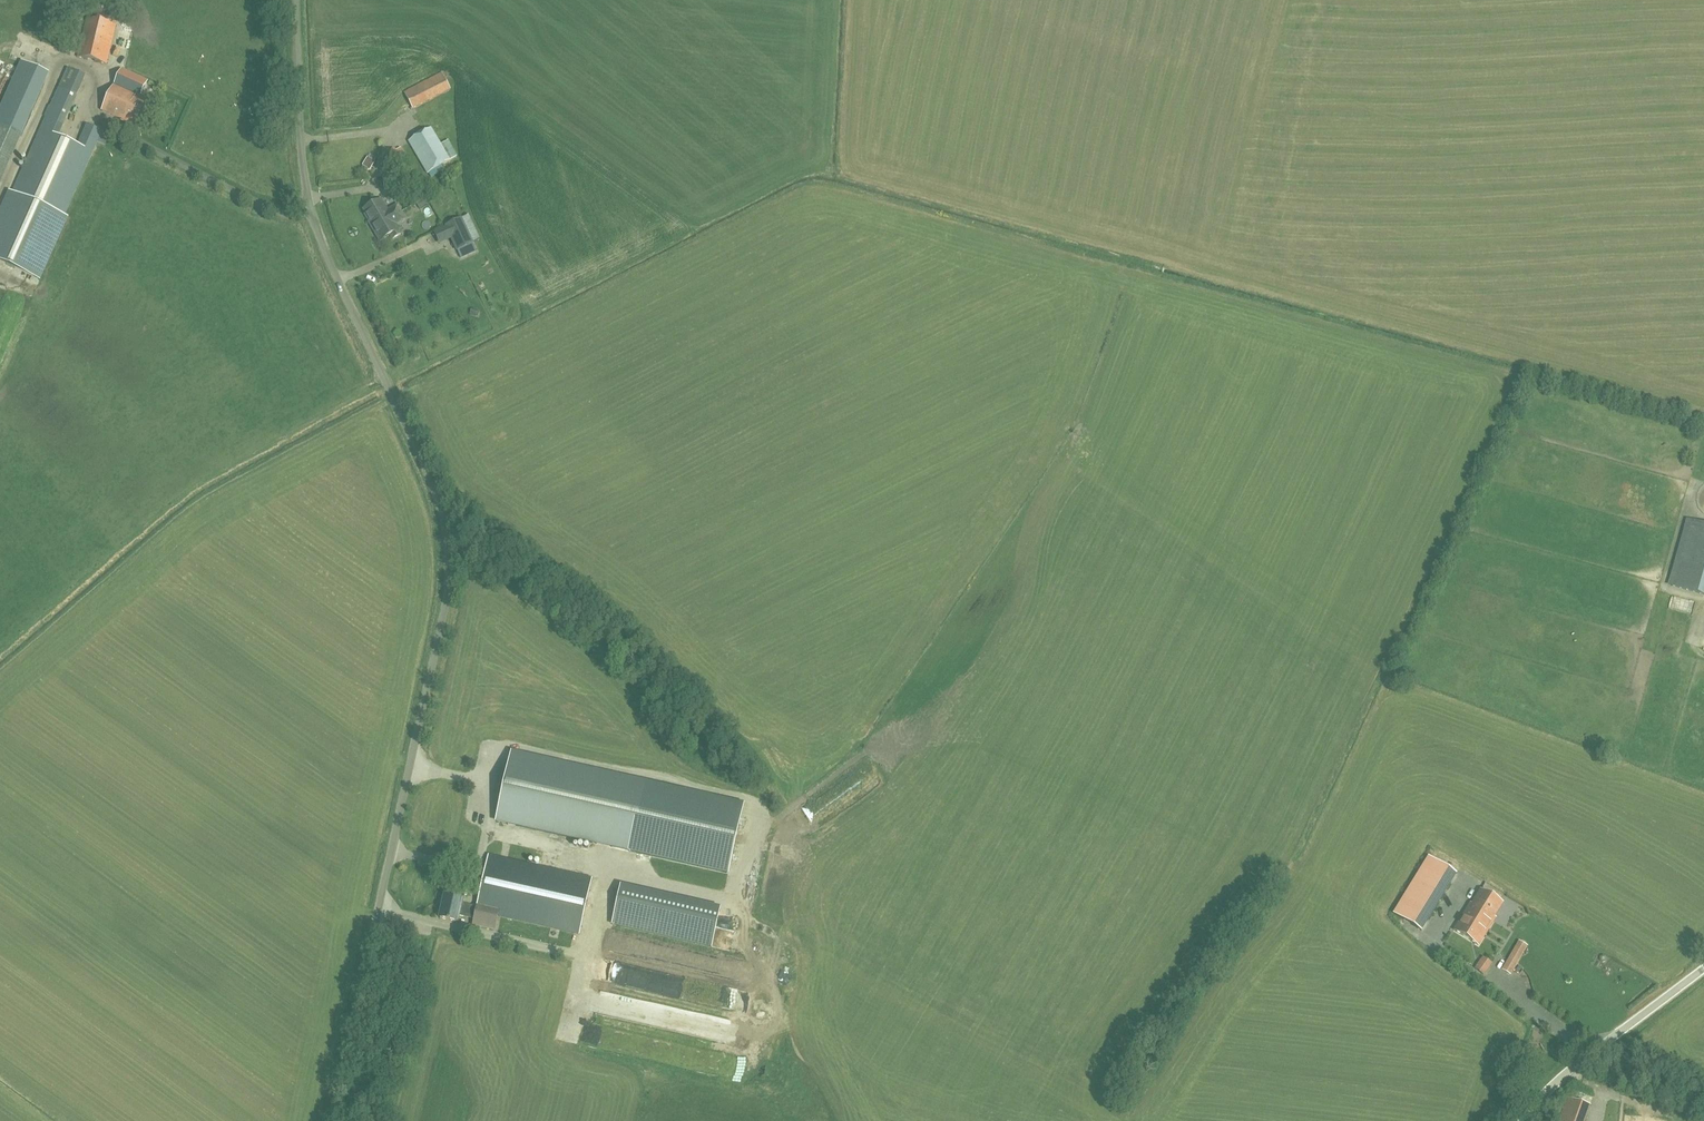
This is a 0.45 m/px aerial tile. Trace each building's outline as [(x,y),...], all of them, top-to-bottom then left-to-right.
[(107,65),(117,26),(87,19),(77,58),(107,65)] [(21,135),(47,75),(21,64),(0,110),(0,125),(21,135)] [(98,143),(105,146),(110,135),(87,124),(82,134),(78,145),(59,137),(86,75),(69,67),(13,193),(9,191),(0,211),(0,262),(17,269),(40,279),(53,250),(67,217),(65,216),(98,143)] [(141,128),(153,102),(141,96),(147,82),(121,70),(102,111),(141,128)] [(413,109),(451,90),(442,73),(404,92),(413,109)] [(437,136),(431,128),(408,142),(428,174),(458,155),(444,132),(437,136)] [(401,156),(405,154),(401,148),(397,150),(396,149),(389,154),(396,165),(403,161),(401,156)] [(374,171),(377,163),(369,160),(366,168),(374,171)] [(384,187),(395,186),(394,176),(383,177),(384,187)] [(424,197),(416,202),(419,207),(420,210),(428,205),(424,197)] [(388,211),(381,199),(364,209),(371,221),(374,226),(372,227),(380,241),(390,235),(393,239),(401,234),(396,224),(405,218),(397,205),(388,211)] [(456,251),(474,243),(463,218),(445,226),(456,251)] [(1691,520),(1672,585),(1703,595),(1703,524),(1691,520)] [(673,861),(729,873),(745,805),(648,783),(512,752),(496,821),(596,843),(626,850),(673,861)] [(579,935),(592,879),(488,855),(476,906),(462,903),(463,898),(445,894),(440,918),(458,922),(459,916),(474,919),(472,925),(495,931),(498,917),(579,935)] [(1421,931),(1426,924),(1457,874),(1428,856),(1393,914),(1421,931)] [(594,866),(609,869),(611,860),(596,857),(594,866)] [(1495,917),(1503,903),(1481,890),(1473,904),(1471,903),(1454,930),(1479,945),(1496,918),(1495,917)] [(1522,940),(1507,972),(1517,977),(1532,945),(1522,940)] [(1491,959),(1482,972),(1489,976),(1497,963),(1491,959)] [(687,1029),(716,1034),(715,1041),(733,1044),(737,1021),(690,1012),(687,1029)] [(1592,1105),(1574,1099),(1567,1120),(1586,1120),(1592,1105)]
